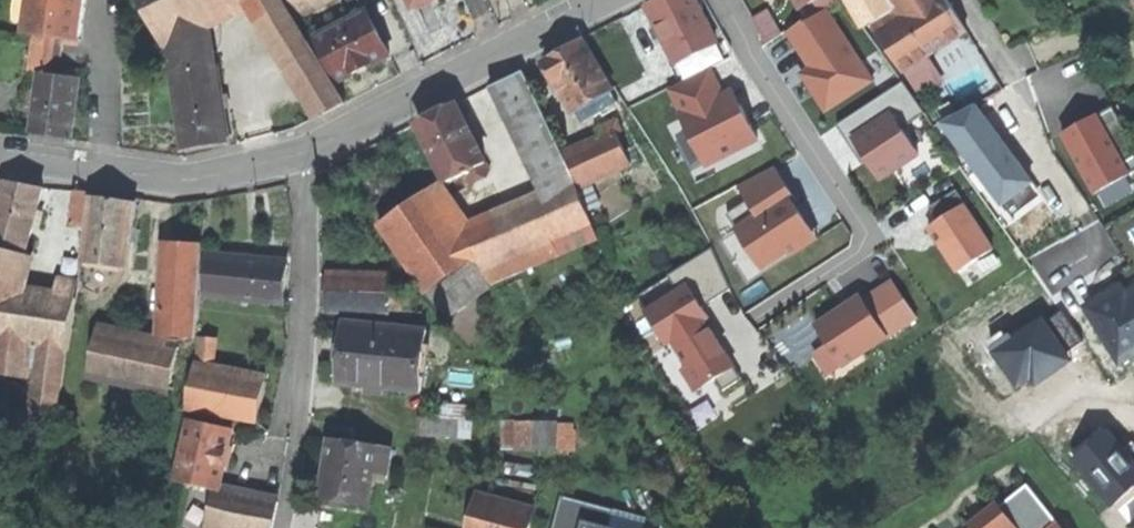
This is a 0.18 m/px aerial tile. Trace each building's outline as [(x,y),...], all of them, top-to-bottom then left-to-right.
[(25,33),(79,41),(86,0),(31,0),(25,33)] [(165,40),(209,21),(253,0),(142,0),(162,41),(165,40)] [(280,0),(258,0),(274,26),(269,30),(322,115),(348,103),(280,0)] [(328,0),(290,0),(288,1),(298,18),(328,0)] [(716,46),(694,0),(659,0),(648,6),(660,32),(677,65),(716,46)] [(888,0),(847,0),(863,28),(869,24),(894,9),(888,0)] [(894,9),(869,24),(903,71),(967,32),(948,0),(888,0),(894,9)] [(767,43),(782,35),(769,9),(753,18),(767,43)] [(805,21),(786,33),(809,68),(800,74),(809,87),(815,97),(826,112),(873,82),(828,12),(808,25),(805,21)] [(389,54),(368,13),(314,39),(335,81),(374,62),(389,54)] [(209,21),(165,40),(168,52),(170,59),(172,70),(183,153),(207,147),(229,144),(209,21)] [(63,42),(52,40),(52,44),(48,74),(40,73),(37,93),(35,107),(31,132),(50,135),(71,138),(80,73),(59,70),(63,42)] [(162,61),(170,59),(168,52),(165,40),(162,41),(159,43),(162,61)] [(575,113),(578,111),(598,100),(614,91),(585,40),(564,51),(546,61),(575,113)] [(29,72),(40,73),(48,74),(52,44),(33,42),(29,72)] [(669,90),(683,117),(724,97),(710,69),(669,90)] [(479,257),(491,284),(519,273),(561,255),(555,241),(595,225),(590,213),(582,189),(524,72),(492,88),(545,197),(529,204),(468,230),(479,257)] [(925,114),(904,82),(882,97),(837,126),(851,146),(863,164),(869,161),(855,140),(893,115),(902,129),(925,114)] [(28,106),(35,107),(37,93),(30,92),(28,106)] [(734,92),(728,95),(735,109),(741,106),(738,99),(734,92)] [(683,117),(682,118),(706,165),(758,139),(757,137),(752,126),(741,106),(735,109),(728,95),(724,97),(683,117)] [(1130,124),(1133,121),(1133,96),(1118,105),(1130,124)] [(598,100),(578,111),(582,121),(604,110),(598,100)] [(489,178),(492,172),(457,105),(420,123),(450,183),(468,174),(474,186),(489,178)] [(1007,210),(1037,188),(989,124),(976,107),(947,129),(1007,210)] [(1098,115),(1131,174),(1133,173),(1133,145),(1124,128),(1112,107),(1098,115)] [(902,129),(893,115),(855,140),(869,161),(881,179),(893,171),(919,154),(902,129)] [(1062,135),(1096,194),(1131,174),(1098,115),(1071,130),(1062,135)] [(583,188),(632,165),(618,136),(624,133),(619,123),(594,135),(599,144),(568,157),(583,188)] [(775,168),(740,188),(748,201),(758,217),(738,230),(763,270),(790,253),(792,256),(812,243),(788,207),(795,203),(797,201),(775,168)] [(27,253),(40,205),(44,189),(5,181),(0,203),(0,246),(27,253)] [(930,208),(940,223),(965,206),(967,205),(957,190),(930,208)] [(72,224),(86,226),(89,193),(75,191),(72,224)] [(376,231),(429,296),(477,258),(424,193),(419,197),(376,231)] [(84,262),(127,268),(133,225),(136,204),(93,197),(84,262)] [(728,215),(738,230),(758,217),(748,201),(728,215)] [(801,211),(795,203),(788,207),(812,243),(819,239),(801,211)] [(993,249),(965,206),(940,223),(929,229),(935,238),(938,242),(958,273),(993,249)] [(600,239),(595,225),(555,241),(561,255),(600,239)] [(166,335),(198,337),(203,256),(204,244),(171,241),(166,335)] [(4,304),(6,288),(17,289),(27,253),(0,246),(0,303),(4,304)] [(668,276),(679,292),(689,286),(703,307),(731,289),(713,248),(668,276)] [(209,257),(205,295),(285,304),(289,265),(251,261),(209,257)] [(493,290),(491,284),(479,257),(477,258),(429,296),(449,317),(493,290)] [(357,313),(393,314),(393,288),(393,275),(329,274),(327,311),(357,313)] [(17,289),(6,288),(4,304),(0,336),(0,340),(1,340),(0,352),(0,372),(38,379),(33,415),(58,414),(63,351),(67,351),(71,326),(78,282),(59,279),(56,295),(17,289)] [(840,310),(817,326),(830,347),(844,367),(917,319),(893,282),(847,312),(844,314),(840,310)] [(679,292),(647,312),(667,344),(672,341),(688,367),(681,371),(695,393),(716,380),(735,367),(706,321),(710,318),(703,307),(689,286),(679,292)] [(414,289),(393,288),(393,314),(414,315),(414,289)] [(1133,353),(1133,291),(1120,299),(1115,302),(1110,293),(1087,307),(1120,362),(1133,353)] [(340,384),(424,392),(429,332),(346,324),(343,357),(340,384)] [(89,378),(170,394),(180,347),(100,330),(89,378)] [(199,338),(197,368),(213,371),(216,340),(199,338)] [(831,375),(844,367),(830,347),(817,355),(831,375)] [(743,378),(735,367),(716,380),(723,391),(743,378)] [(213,371),(197,368),(196,368),(190,397),(188,409),(259,423),(267,382),(213,371)] [(422,436),(450,437),(451,419),(423,418),(422,436)] [(216,488),(219,488),(226,457),(233,429),(191,419),(178,479),(191,482),(216,488)] [(513,450),(559,450),(559,421),(536,422),(513,422),(513,450)] [(574,421),(559,421),(559,450),(575,449),(574,421)] [(498,450),(513,450),(513,422),(498,422),(498,450)] [(373,485),(375,475),(389,477),(394,451),(331,440),(321,499),(369,507),(371,494),(373,485)] [(1056,522),(1027,486),(1001,506),(997,500),(967,524),(970,527),(1061,527),(1056,522)] [(216,488),(207,527),(273,527),(279,502),(219,488),(216,488)] [(584,521),(610,527),(615,510),(562,495),(553,527),(583,527),(584,521)] [(536,512),(481,498),(473,527),(531,527),(536,512)] [(615,510),(610,527),(611,527),(644,527),(647,518),(615,510)]
